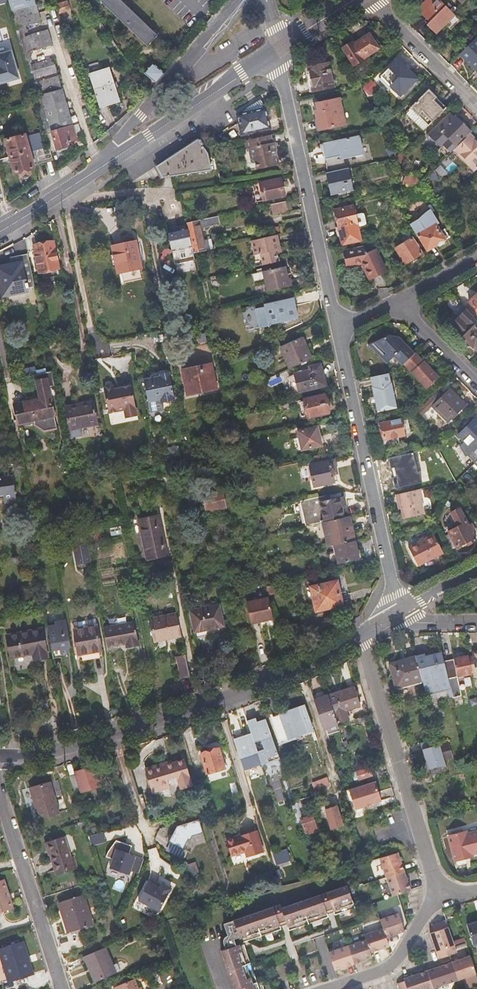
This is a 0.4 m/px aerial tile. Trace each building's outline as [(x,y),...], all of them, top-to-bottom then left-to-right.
[(13,11),(36,5),(35,0),(10,0),(13,11)] [(149,45),(158,35),(122,0),(101,0),(149,45)] [(440,0),(429,0),(418,10),(430,22),(427,25),(436,34),(455,16),(440,0)] [(57,4),(60,13),(70,9),(67,1),(57,4)] [(13,11),(19,35),(25,33),(28,32),(26,25),(41,21),(36,5),(13,11)] [(34,52),(54,45),(49,30),(29,36),(34,52)] [(38,106),(46,135),(52,134),(43,103),(44,102),(41,90),(39,90),(32,66),(35,65),(25,33),(19,35),(27,63),(38,106)] [(352,42),(343,47),(355,68),(364,62),(363,60),(379,49),(369,34),(353,44),(352,42)] [(460,55),(476,71),(476,70),(476,39),(476,38),(460,55)] [(12,49),(12,42),(0,43),(0,47),(0,50),(12,49)] [(7,83),(6,78),(19,75),(13,53),(0,56),(0,84),(7,83)] [(399,59),(381,76),(400,96),(417,79),(399,59)] [(43,103),(52,134),(57,151),(68,147),(67,144),(78,141),(54,60),(35,65),(32,66),(39,90),(41,90),(44,102),(43,103)] [(310,79),(313,92),(335,87),(329,63),(308,68),(310,79)] [(146,73),(157,83),(165,73),(155,64),(146,73)] [(111,69),(90,76),(99,105),(120,98),(111,69)] [(372,80),(367,84),(374,91),(378,87),(372,80)] [(411,108),(429,126),(447,108),(429,90),(411,108)] [(340,99),(316,104),(318,111),(315,111),(319,130),(345,125),(340,99)] [(241,114),(238,116),(242,135),(270,128),(267,110),(261,101),(241,114)] [(429,126),(411,108),(406,113),(423,131),(429,126)] [(456,149),(458,147),(457,145),(470,132),(456,117),(454,119),(450,114),(427,136),(440,149),(446,144),(453,152),(456,149)] [(273,142),(272,134),(247,140),(248,148),(251,148),(253,157),(253,158),(257,161),(258,168),(280,163),(276,141),(273,142)] [(41,163),(54,159),(50,146),(31,151),(27,135),(6,140),(15,173),(35,167),(34,165),(32,155),(38,153),(41,163)] [(323,144),(329,173),(346,169),(344,159),(363,155),(359,136),(323,144)] [(469,136),(458,147),(456,149),(466,159),(475,169),(476,167),(476,143),(476,142),(475,143),(469,136)] [(152,180),(163,178),(164,178),(212,170),(209,153),(199,139),(158,166),(147,173),(151,180),(152,180)] [(463,162),(466,159),(456,149),(453,152),(449,156),(451,158),(455,154),(463,162)] [(34,165),(41,163),(38,153),(32,155),(34,165)] [(329,173),(326,174),(330,196),(354,191),(350,168),(346,169),(329,173)] [(420,178),(406,176),(403,183),(419,184),(420,178)] [(282,180),(253,185),(257,202),(285,197),(282,180)] [(189,194),(182,196),(184,205),(189,204),(191,204),(189,194)] [(288,208),(286,201),(270,205),(272,212),(288,208)] [(335,210),(343,246),(361,242),(358,227),(355,215),(353,207),(335,210)] [(418,220),(410,224),(417,236),(418,235),(427,250),(445,240),(436,224),(439,223),(431,209),(425,214),(418,220)] [(364,213),(355,215),(358,227),(367,225),(364,213)] [(189,228),(194,253),(206,250),(200,229),(221,224),(220,216),(188,223),(189,228)] [(173,232),(169,233),(176,265),(196,260),(194,253),(189,228),(179,230),(173,232)] [(282,250),(278,235),(252,241),(255,255),(262,254),(264,265),(280,261),(278,250),(282,250)] [(413,239),(397,249),(406,264),(422,254),(413,239)] [(55,241),(34,246),(39,272),(43,271),(45,280),(62,276),(55,241)] [(141,268),(136,242),(114,248),(118,272),(141,268)] [(364,248),(345,251),(347,266),(362,264),(369,279),(385,271),(376,250),(367,254),(364,248)] [(29,255),(12,259),(13,264),(6,265),(0,267),(0,277),(4,296),(36,289),(29,255)] [(284,266),(253,274),(255,284),(265,282),(267,291),(289,286),(284,266)] [(295,298),(265,305),(265,307),(257,309),(261,324),(268,322),(269,326),(288,322),(287,320),(299,318),(295,298)] [(466,309),(462,304),(455,311),(459,316),(466,309)] [(459,316),(452,323),(459,331),(458,332),(474,348),(474,347),(476,350),(476,319),(466,309),(459,316)] [(406,364),(416,354),(400,338),(396,342),(390,336),(371,345),(389,363),(395,358),(404,366),(406,364)] [(281,347),(291,369),(312,359),(303,338),(281,347)] [(440,377),(416,354),(406,364),(428,388),(440,377)] [(213,364),(200,367),(203,379),(215,376),(213,364)] [(322,364),(311,367),(311,370),(304,372),(296,374),(300,392),(327,386),(322,364)] [(203,379),(200,367),(184,370),(188,395),(217,389),(215,376),(203,379)] [(161,377),(153,379),(145,380),(150,401),(158,400),(162,403),(176,400),(170,372),(160,374),(161,377)] [(34,376),(36,383),(48,381),(51,395),(55,394),(53,388),(55,387),(52,373),(34,376)] [(390,374),(372,378),(379,412),(398,407),(390,374)] [(38,399),(16,404),(20,423),(31,420),(33,427),(43,434),(57,431),(53,416),(54,416),(50,395),(51,395),(48,381),(36,383),(35,383),(38,399)] [(115,389),(114,386),(105,388),(110,413),(125,410),(127,418),(138,416),(132,385),(122,387),(115,389)] [(419,411),(422,417),(433,406),(450,423),(468,406),(450,389),(444,395),(439,391),(419,411)] [(325,395),(306,399),(310,417),(329,413),(325,395)] [(94,402),(67,407),(71,429),(98,424),(94,402)] [(467,442),(462,447),(468,461),(471,459),(476,463),(476,462),(476,419),(460,436),(467,442)] [(401,420),(382,424),(386,439),(383,440),(384,447),(400,443),(398,436),(405,434),(401,420)] [(318,427),(299,431),(303,450),(322,446),(318,427)] [(438,448),(439,448),(445,460),(445,461),(454,457),(445,441),(438,448)] [(410,460),(395,463),(401,489),(416,485),(410,460)] [(445,461),(445,460),(441,463),(446,473),(450,470),(445,461)] [(334,461),(310,466),(314,487),(338,482),(334,461)] [(0,478),(0,496),(3,495),(4,502),(17,501),(14,477),(0,478)] [(203,496),(201,488),(189,490),(193,514),(206,512),(206,511),(203,496)] [(423,490),(398,496),(400,505),(403,504),(404,513),(406,519),(425,515),(423,502),(425,500),(423,490)] [(223,492),(203,496),(206,511),(218,509),(217,506),(226,504),(223,492)] [(301,502),(306,526),(323,522),(323,521),(343,516),(342,507),(346,506),(344,497),(331,499),(330,495),(301,502)] [(444,538),(450,550),(457,547),(458,547),(468,542),(469,545),(476,541),(473,534),(469,525),(461,509),(453,513),(460,528),(450,532),(452,534),(444,538)] [(159,516),(145,519),(140,520),(149,558),(153,557),(167,555),(159,516)] [(335,545),(355,541),(349,516),(323,522),(328,547),(335,545)] [(435,536),(411,548),(420,566),(445,553),(435,536)] [(359,559),(355,541),(335,545),(335,550),(328,552),(330,563),(338,561),(339,563),(359,559)] [(89,542),(74,544),(77,564),(91,562),(89,542)] [(338,581),(312,587),(317,611),(343,605),(338,581)] [(279,591),(277,585),(267,587),(269,594),(279,591)] [(248,601),(252,623),(274,619),(270,596),(248,601)] [(220,606),(192,611),(198,640),(209,638),(207,630),(224,627),(220,606)] [(181,635),(177,614),(151,619),(155,640),(181,635)] [(95,618),(73,622),(78,649),(100,646),(95,618)] [(57,625),(49,626),(52,646),(60,644),(61,650),(69,648),(68,640),(70,639),(67,620),(56,621),(57,625)] [(134,622),(104,627),(107,645),(126,642),(126,645),(138,643),(134,622)] [(42,630),(8,637),(11,656),(33,653),(34,659),(47,657),(42,630)] [(181,677),(189,675),(185,653),(176,655),(181,677)] [(417,658),(424,681),(430,704),(454,698),(445,661),(443,654),(427,658),(426,655),(417,658)] [(470,655),(445,661),(454,698),(464,696),(459,676),(474,673),(470,655)] [(417,658),(417,657),(391,664),(397,688),(424,681),(417,658)] [(356,688),(330,696),(338,724),(351,720),(348,710),(363,705),(356,688)] [(338,724),(330,696),(315,701),(324,729),(338,724)] [(288,712),(271,718),(280,742),(314,730),(306,708),(289,714),(288,712)] [(257,718),(249,721),(253,734),(256,743),(263,740),(267,750),(260,752),(265,769),(283,763),(267,719),(261,721),(259,722),(257,718)] [(253,734),(235,740),(246,775),(265,769),(260,752),(256,743),(253,734)] [(439,776),(450,774),(446,761),(442,744),(441,741),(430,743),(431,749),(423,751),(426,760),(434,758),(439,776)] [(442,744),(446,761),(454,758),(450,743),(449,742),(442,744)] [(220,749),(202,754),(209,774),(226,768),(220,749)] [(164,767),(163,764),(147,769),(154,792),(163,789),(162,785),(170,783),(180,780),(182,787),(193,783),(186,760),(175,764),(164,767)] [(371,766),(357,771),(359,779),(373,774),(371,766)] [(78,775),(72,777),(76,791),(82,789),(83,792),(102,786),(96,768),(77,774),(78,775)] [(314,783),(317,792),(333,787),(330,779),(314,783)] [(377,780),(374,781),(381,800),(383,800),(377,780)] [(374,781),(358,786),(359,788),(364,806),(381,800),(374,781)] [(52,782),(34,787),(38,802),(36,802),(41,820),(61,814),(52,782)] [(359,788),(351,790),(357,808),(364,806),(359,788)] [(457,800),(460,810),(470,807),(467,797),(457,800)] [(339,808),(327,812),(333,832),(345,828),(339,808)] [(126,815),(116,817),(118,825),(128,823),(126,815)] [(314,817),(302,821),(306,834),(318,830),(314,817)] [(194,837),(205,834),(200,820),(178,826),(170,843),(185,851),(190,841),(192,842),(194,837)] [(474,854),(476,853),(476,830),(461,834),(460,832),(449,835),(456,861),(468,858),(467,855),(474,854)] [(258,831),(228,840),(233,856),(247,852),(248,857),(264,852),(258,831)] [(90,836),(92,843),(106,839),(104,832),(90,836)] [(68,868),(69,872),(79,869),(75,856),(71,857),(65,838),(47,843),(49,851),(51,851),(57,871),(68,868)] [(326,841),(329,850),(337,847),(334,839),(326,841)] [(119,849),(112,868),(131,875),(138,855),(119,849)] [(288,849),(274,853),(278,865),(292,860),(288,849)] [(399,852),(381,857),(388,877),(405,870),(399,852)] [(470,865),(468,858),(456,861),(457,863),(457,864),(458,865),(459,866),(460,867),(462,867),(463,867),(465,867),(470,865)] [(273,870),(264,873),(267,881),(268,880),(269,886),(277,883),(273,870)] [(405,870),(388,877),(394,895),(399,893),(412,889),(405,870)] [(15,908),(6,880),(0,882),(0,913),(15,908)] [(150,881),(140,900),(161,911),(173,888),(164,883),(161,887),(150,881)] [(350,886),(284,908),(283,905),(224,924),(228,935),(225,938),(224,940),(224,943),(226,949),(223,951),(236,988),(264,988),(261,980),(258,981),(256,974),(255,975),(246,949),(247,949),(244,940),(249,938),(248,936),(272,928),(273,930),(282,926),(281,924),(288,922),(290,928),(297,926),(297,925),(321,916),(322,917),(330,915),(329,913),(336,911),(337,914),(344,911),(343,910),(357,906),(351,890),(350,886)] [(85,895),(60,903),(65,919),(66,919),(71,933),(95,925),(85,895)] [(398,908),(380,914),(384,926),(387,935),(405,929),(398,908)] [(297,926),(322,917),(321,916),(297,925),(297,926)] [(447,919),(433,924),(436,931),(432,932),(438,949),(455,943),(455,941),(447,919)] [(468,925),(474,946),(476,945),(476,922),(468,925)] [(387,935),(384,926),(366,933),(368,938),(372,951),(390,944),(387,935)] [(249,938),(273,930),(272,928),(248,936),(249,938)] [(349,944),(355,962),(374,956),(372,951),(368,938),(349,944)] [(0,949),(0,953),(9,983),(35,975),(24,942),(0,949)] [(455,943),(438,949),(441,957),(450,954),(458,952),(456,945),(455,943)] [(330,950),(335,969),(355,962),(349,944),(330,950)] [(107,948),(84,957),(96,982),(118,972),(107,948)] [(255,975),(256,974),(247,949),(246,949),(255,975)] [(476,972),(476,971),(472,955),(453,962),(459,979),(476,972)] [(434,987),(459,979),(453,962),(428,970),(434,987)] [(434,987),(428,970),(405,978),(405,981),(408,988),(428,988),(434,987)] [(116,988),(142,988),(141,987),(140,987),(136,979),(116,988)] [(405,981),(399,983),(401,988),(408,988),(405,981)]
